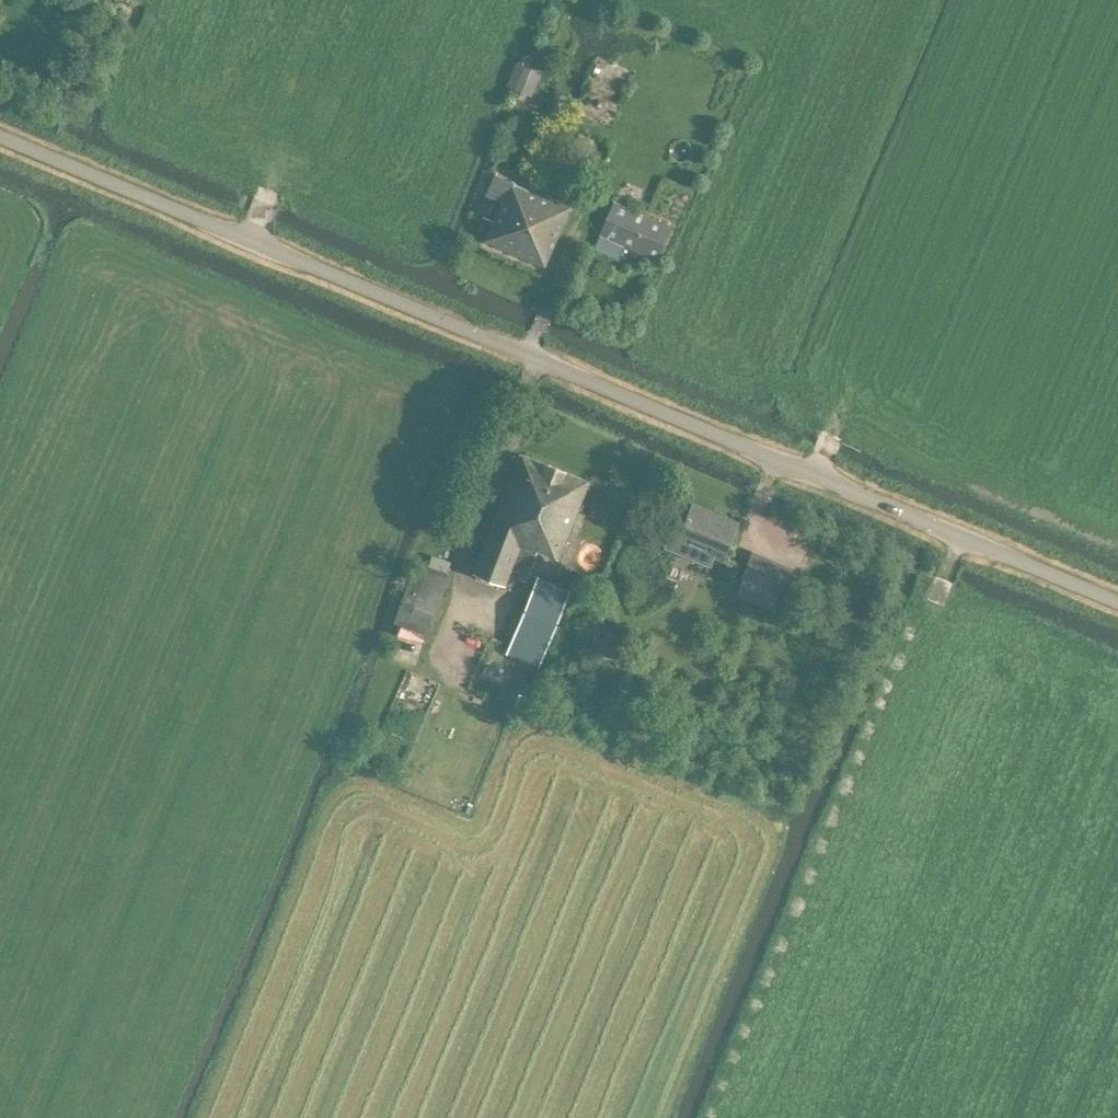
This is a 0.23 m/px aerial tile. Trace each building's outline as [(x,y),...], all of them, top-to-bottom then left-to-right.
[(506,86),(531,97),(541,74),(516,62),(506,86)] [(82,98),(66,91),(61,104),(77,110),(82,98)] [(570,206),(495,174),(487,193),(502,200),(485,241),(544,266),(570,206)] [(657,261),(672,227),(614,201),(593,250),(614,258),(620,245),(657,261)] [(530,569),(538,551),(557,559),(589,481),(521,454),(519,458),(514,455),(509,467),(515,469),(473,573),(506,586),(515,563),(530,569)] [(708,556),(722,562),(737,523),(692,504),(680,534),(711,547),(708,556)] [(780,595),(782,596),(792,571),(752,554),(741,579),(742,580),(735,597),(773,612),(780,595)] [(427,633),(433,616),(434,617),(449,574),(446,573),(450,563),(431,557),(428,566),(417,563),(411,579),(396,622),(427,633)] [(533,590),(509,649),(541,661),(565,602),(533,590)] [(535,681),(519,674),(514,688),(503,683),(493,708),(520,719),(535,681)]
